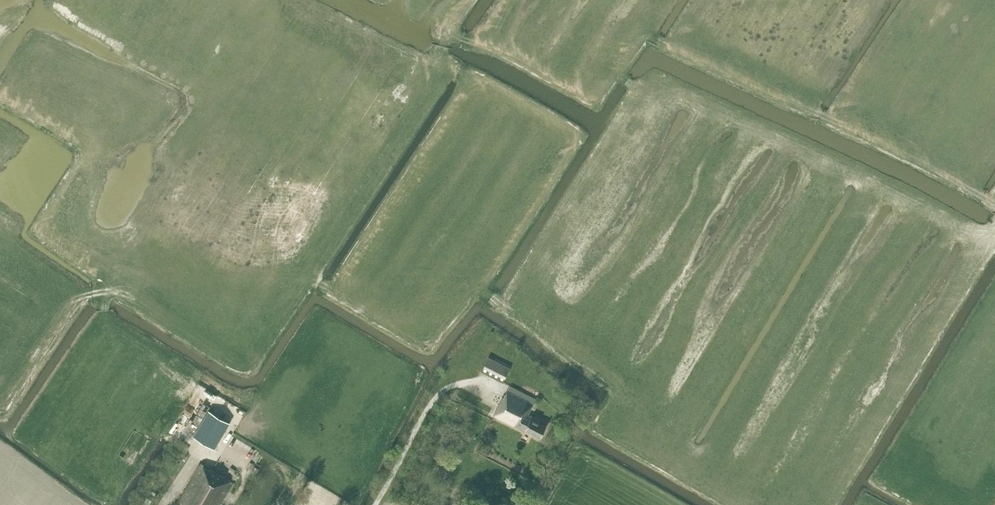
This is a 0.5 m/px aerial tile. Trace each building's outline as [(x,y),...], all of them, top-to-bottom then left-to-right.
[(489,355),(481,370),(504,380),(511,366),(489,355)] [(536,398),(538,393),(539,391),(526,385),(523,392),(510,385),(504,397),(503,397),(494,414),(525,430),(526,429),(541,436),(546,426),(538,422),(539,419),(528,414),(536,398)] [(209,410),(193,436),(214,448),(230,422),(209,410)] [(234,482),(201,462),(175,504),(220,504),(234,482)] [(141,504),(149,504),(152,500),(146,497),(141,504)]
